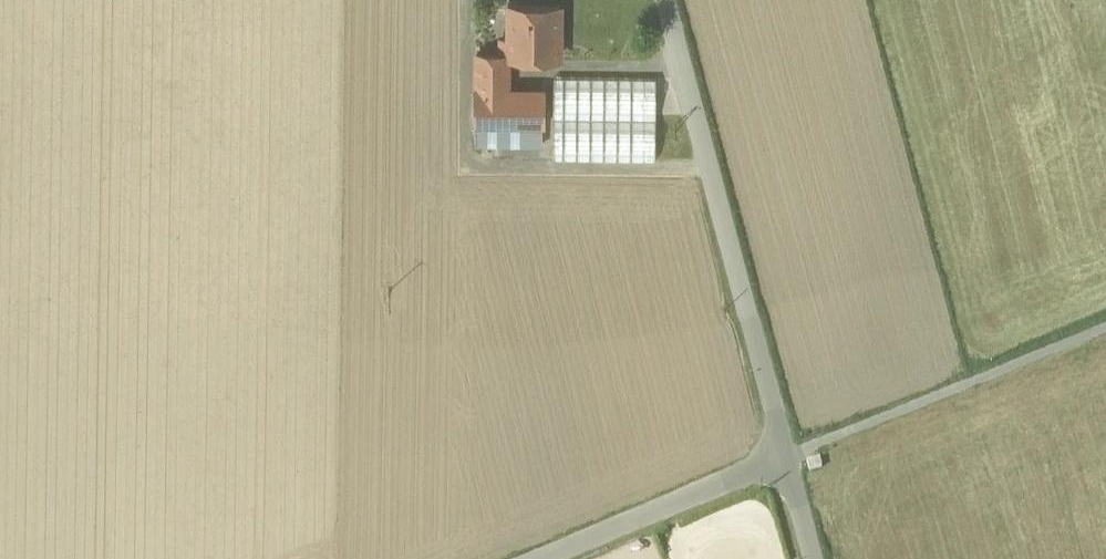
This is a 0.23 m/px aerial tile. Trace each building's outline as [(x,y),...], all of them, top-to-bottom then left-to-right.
[(520,6),(516,0),(510,0),(505,5),(505,11),(510,15),(510,6),(520,6)] [(510,55),(559,55),(559,6),(520,6),(510,6),(510,15),(510,55)] [(476,90),(477,90),(508,89),(508,63),(502,62),(502,54),(476,54),(476,90)] [(657,77),(553,76),(552,159),(656,159),(657,77)] [(508,89),(477,90),(477,123),(543,123),(544,89),(508,89)] [(543,123),(477,123),(477,144),(543,145),(543,123)]
